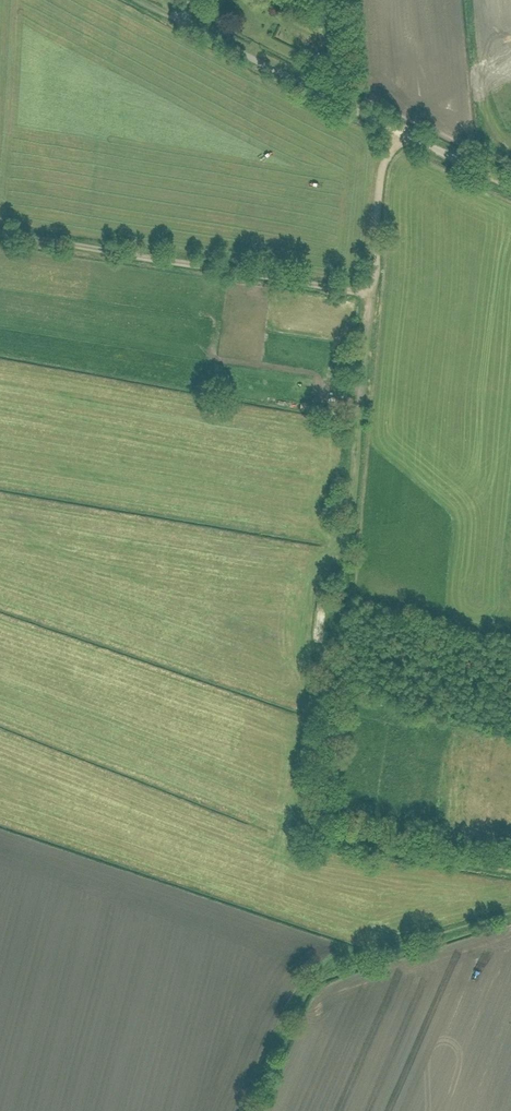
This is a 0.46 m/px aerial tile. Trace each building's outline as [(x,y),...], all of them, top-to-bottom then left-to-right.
[(348,70),(345,63),(336,68),(339,74),(348,70)]
